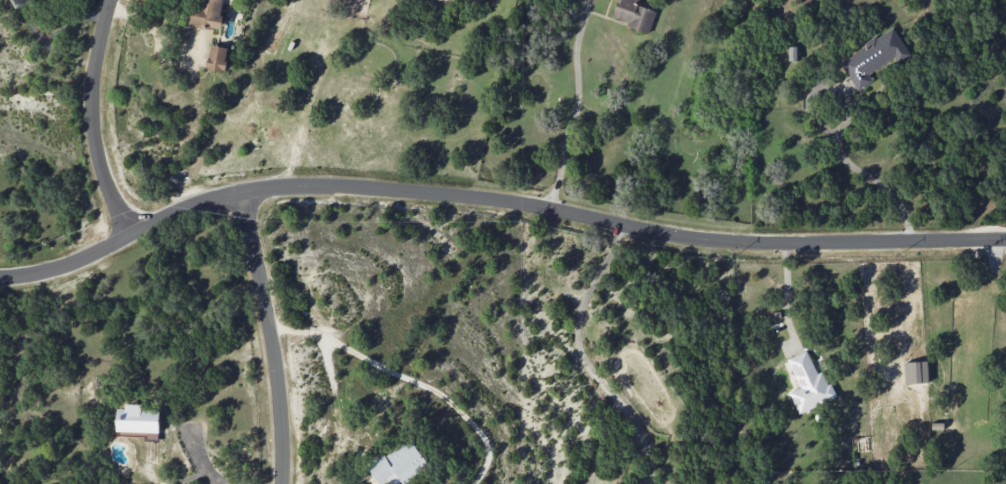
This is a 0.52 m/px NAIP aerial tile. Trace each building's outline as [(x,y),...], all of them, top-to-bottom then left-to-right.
[(15,8),(29,1),(29,0),(11,0),(15,8)] [(223,0),(205,0),(205,9),(192,8),(190,26),(221,28),(223,0)] [(612,17),(628,21),(627,27),(649,33),(655,10),(638,5),(640,0),(617,0),(612,17)] [(857,91),(873,81),(868,73),(907,50),(894,28),(839,61),(857,91)] [(208,70),(226,71),(227,46),(209,46),(208,70)] [(798,47),(789,47),(789,61),(797,61),(798,47)] [(798,413),(835,398),(824,370),(816,373),(807,350),(788,358),(800,387),(789,392),(798,413)] [(904,362),(905,383),(928,382),(927,361),(904,362)] [(118,431),(159,433),(160,409),(142,408),(142,406),(118,405),(118,431)] [(379,483),(383,483),(401,483),(429,467),(412,438),(368,465),(379,483)]
